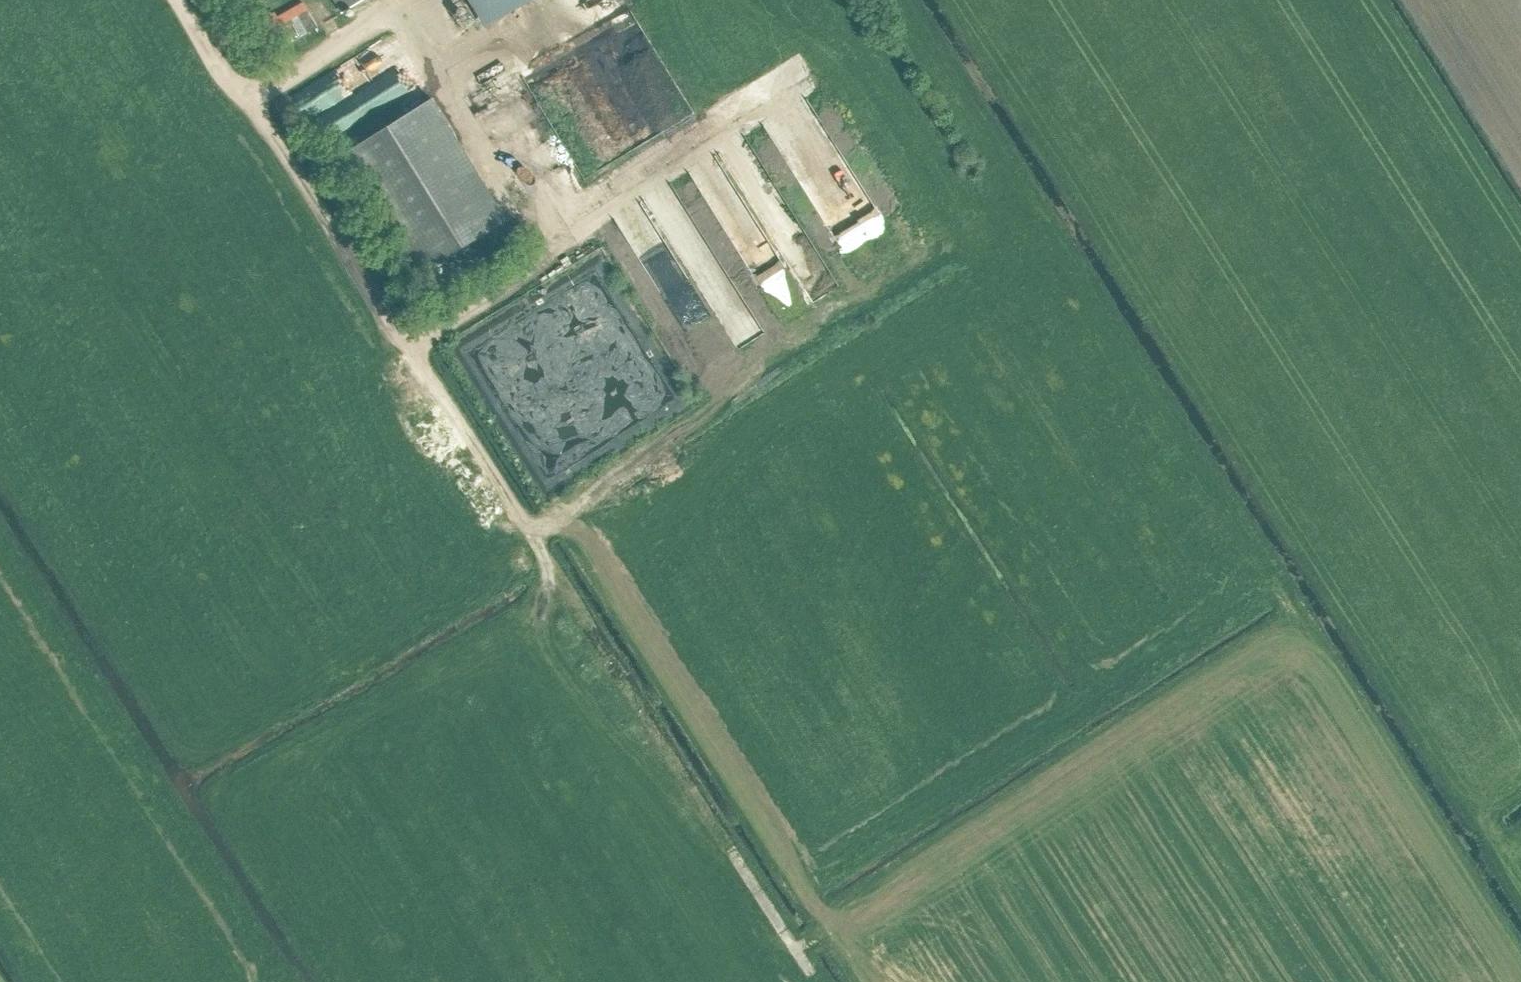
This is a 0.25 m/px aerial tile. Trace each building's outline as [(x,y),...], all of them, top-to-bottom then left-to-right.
[(347,12),(367,0),(339,0),(347,12)] [(489,23),(526,0),(475,0),(489,23)] [(358,82),(374,113),(434,80),(401,21),(371,38),(379,52),(364,60),(372,75),(358,82)] [(513,207),(531,183),(528,176),(499,154),(488,130),(479,123),(464,89),(455,83),(445,87),(440,94),(401,112),(389,127),(397,145),(401,148),(425,201),(437,210),(439,215),(465,235),(492,223),(500,213),(513,207)] [(550,118),(567,112),(561,95),(544,102),(550,118)]
